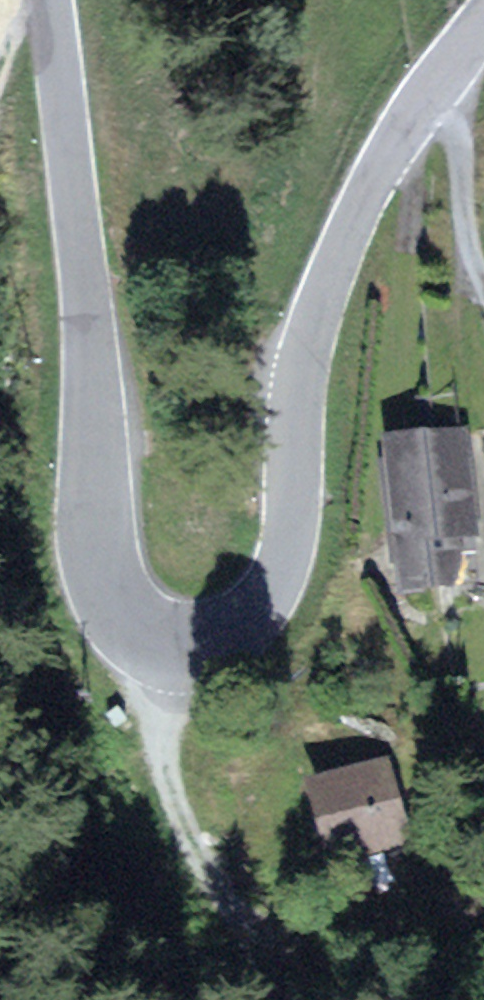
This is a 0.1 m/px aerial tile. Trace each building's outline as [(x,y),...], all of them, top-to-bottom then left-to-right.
[(461,429),(385,438),(404,584),(458,577),(454,546),(475,543),(461,429)] [(404,836),(385,761),(314,779),(334,854),(404,836)]
